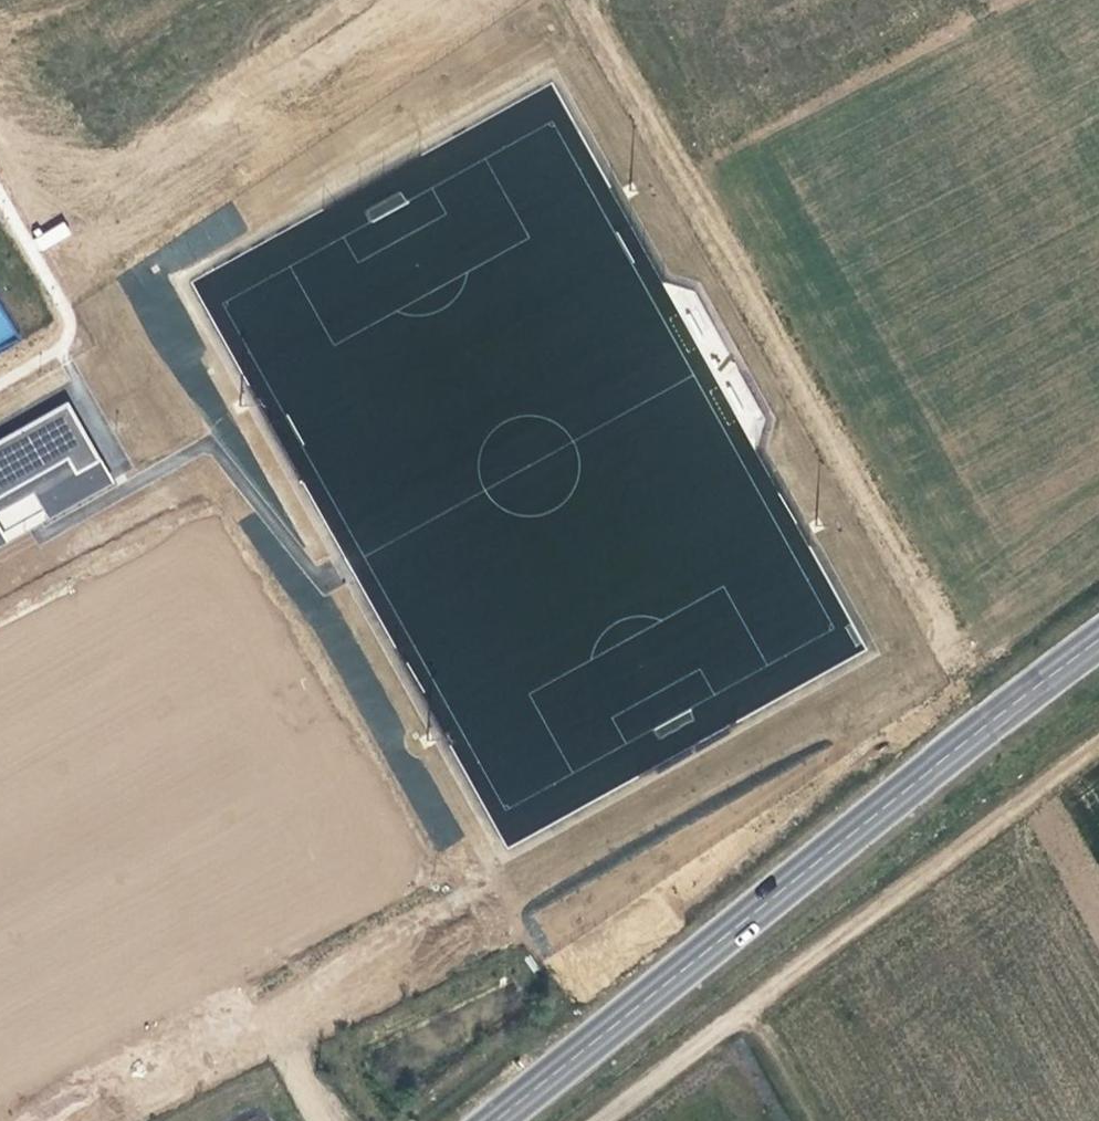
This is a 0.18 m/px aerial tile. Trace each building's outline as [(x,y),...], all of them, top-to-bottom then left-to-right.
[(43,249),(70,234),(64,224),(37,238),(43,249)] [(68,403),(0,441),(0,548),(114,483),(68,403)]
